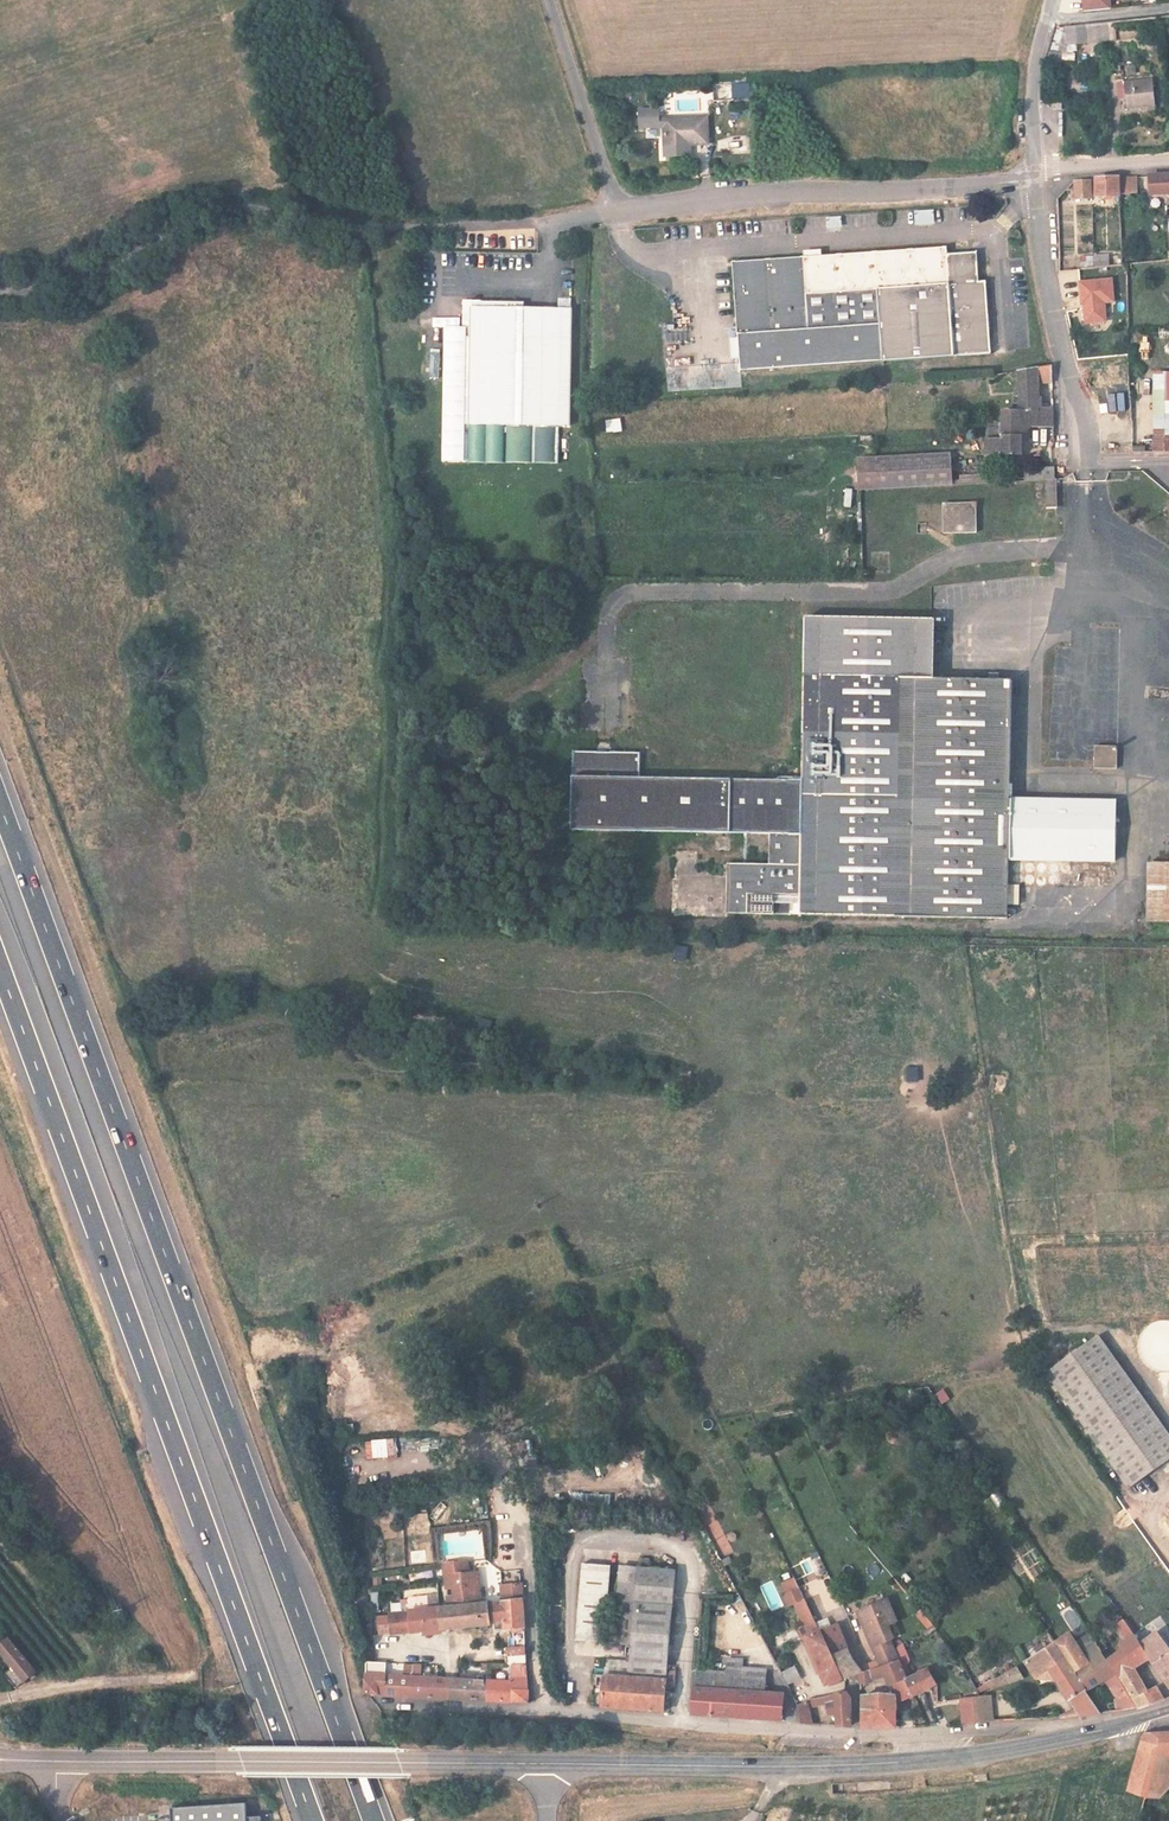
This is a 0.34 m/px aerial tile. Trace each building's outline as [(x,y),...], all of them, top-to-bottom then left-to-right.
[(1091,1),(1087,1),(1088,13),(1115,11),(1114,0),(1091,0),(1091,1)] [(1086,45),(1086,28),(1065,29),(1066,47),(1086,45)] [(1125,65),(1126,75),(1136,74),(1135,64),(1125,65)] [(732,99),(732,95),(731,85),(731,82),(712,83),(713,99),(732,99)] [(748,84),(731,85),(732,95),(749,95),(748,84)] [(1150,112),(1149,85),(1117,86),(1117,113),(1150,112)] [(664,125),(664,117),(659,117),(659,108),(639,109),(640,125),(664,125)] [(664,125),(665,156),(690,155),(690,143),(708,142),(707,116),(664,117),(664,125)] [(719,149),(748,150),(749,139),(719,138),(719,149)] [(1141,187),(1141,204),(1168,203),(1168,184),(1141,187)] [(1112,204),(1120,203),(1119,188),(1088,191),(1089,207),(1112,206),(1112,204)] [(1130,188),(1119,188),(1120,203),(1131,202),(1130,188)] [(1068,193),(1067,194),(1067,212),(1084,212),(1083,192),(1068,193)] [(934,224),(933,210),(913,211),(914,225),(934,224)] [(1160,216),(1161,230),(1168,229),(1168,215),(1160,216)] [(987,283),(978,283),(976,265),(965,255),(947,256),(947,247),(733,261),(739,373),(993,358),(987,283)] [(1084,266),(1109,266),(1109,254),(1084,254),(1084,266)] [(1095,333),(1093,314),(1102,312),(1100,291),(1068,295),(1071,316),(1072,316),(1075,335),(1095,333)] [(571,427),(574,302),(461,299),(460,327),(444,327),(441,461),(531,463),(532,426),(571,427)] [(420,332),(420,351),(430,351),(430,332),(420,332)] [(1039,414),(1039,410),(1039,386),(1052,385),(1051,368),(1047,368),(1018,374),(1020,414),(1039,414)] [(1168,451),(1168,372),(1153,371),(1152,451),(1168,451)] [(1001,415),(1001,429),(1003,458),(1021,457),(1020,435),(1054,434),(1053,409),(1039,410),(1039,414),(1020,414),(1001,415)] [(605,419),(606,432),(622,431),(621,418),(605,419)] [(1003,458),(1001,429),(984,430),(985,458),(1003,458)] [(875,457),(876,487),(950,484),(949,454),(875,457)] [(1028,483),(1043,482),(1056,482),(1055,470),(1031,471),(1027,476),(1028,483)] [(1056,482),(1043,482),(1044,511),(1056,510),(1056,482)] [(850,507),(852,489),(846,488),(843,506),(850,507)] [(975,502),(942,503),(943,534),(975,534),(975,502)] [(646,778),(647,752),(580,751),(579,829),(808,836),(808,866),(732,865),(731,915),(1013,920),(1014,861),(1121,863),(1122,802),(1016,800),(1018,682),(936,681),(937,621),(813,619),(810,780),(646,778)] [(1123,747),(1101,748),(1101,772),(1123,772),(1123,747)] [(1158,863),(1156,924),(1168,924),(1168,863),(1158,863)] [(1017,870),(1020,881),(1038,876),(1035,865),(1017,870)] [(1003,1093),(1004,1075),(993,1075),(992,1092),(1003,1093)] [(908,1108),(918,1107),(917,1095),(907,1096),(908,1108)] [(1168,1460),(1168,1445),(1098,1337),(1044,1372),(1123,1491),(1168,1460)] [(448,1560),(492,1557),(490,1529),(447,1531),(448,1560)] [(728,1538),(720,1540),(724,1555),(732,1553),(728,1538)] [(813,1579),(826,1576),(822,1557),(809,1560),(813,1579)] [(445,1606),(473,1602),(471,1584),(475,1584),(473,1570),(460,1571),(459,1559),(438,1562),(439,1574),(442,1575),(443,1587),(448,1586),(449,1593),(444,1594),(445,1606)] [(609,1566),(582,1564),(576,1641),(603,1643),(609,1566)] [(606,1661),(605,1677),(665,1681),(666,1673),(666,1667),(667,1667),(674,1572),(619,1568),(614,1645),(632,1646),(631,1663),(606,1661)] [(771,1610),(783,1605),(772,1580),(760,1586),(771,1610)] [(529,1702),(521,1581),(499,1583),(501,1599),(486,1601),(487,1622),(492,1621),(493,1628),(507,1630),(507,1634),(512,1633),(514,1647),(505,1649),(506,1666),(513,1666),(512,1682),(457,1679),(456,1697),(529,1702)] [(841,1677),(819,1634),(799,1594),(785,1602),(791,1612),(792,1612),(808,1641),(803,1643),(825,1685),(841,1677)] [(875,1661),(897,1652),(885,1627),(897,1621),(887,1599),(852,1617),(873,1662),(875,1661)] [(435,1607),(438,1628),(487,1622),(486,1601),(479,1602),(473,1602),(445,1606),(435,1607)] [(392,1633),(438,1628),(435,1607),(390,1613),(392,1633)] [(1062,1614),(1072,1631),(1084,1625),(1073,1607),(1062,1614)] [(1122,1636),(1131,1632),(1123,1619),(1115,1624),(1122,1636)] [(1151,1658),(1168,1687),(1168,1648),(1154,1626),(1136,1637),(1151,1658)] [(833,1628),(819,1634),(841,1677),(847,1674),(855,1670),(833,1628)] [(1055,1647),(1086,1695),(1102,1685),(1119,1713),(1138,1707),(1105,1656),(1094,1639),(1082,1646),(1074,1636),(1055,1647)] [(1132,1669),(1151,1658),(1136,1637),(1105,1656),(1138,1707),(1160,1701),(1150,1684),(1142,1687),(1132,1669)] [(902,1644),(896,1647),(902,1658),(908,1655),(902,1644)] [(1086,1695),(1055,1647),(1024,1665),(1032,1678),(1036,1679),(1053,1681),(1076,1717),(1099,1716),(1086,1695)] [(36,1670),(20,1652),(11,1660),(26,1679),(36,1670)] [(897,1652),(875,1661),(881,1676),(858,1688),(858,1691),(873,1692),(909,1679),(897,1652)] [(726,1671),(696,1668),(694,1686),(692,1686),(692,1713),(777,1720),(780,1695),(764,1693),(766,1670),(741,1668),(742,1660),(728,1659),(726,1671)] [(872,1663),(855,1670),(861,1674),(864,1674),(868,1674),(871,1673),(873,1671),(874,1668),(872,1663)] [(785,1685),(800,1678),(794,1665),(779,1672),(785,1685)] [(1020,1676),(1014,1666),(982,1684),(987,1692),(1020,1676)] [(909,1679),(915,1696),(939,1687),(934,1670),(909,1679)] [(675,1673),(666,1673),(665,1681),(666,1681),(665,1688),(674,1689),(675,1673)] [(449,1697),(456,1697),(457,1679),(361,1674),(361,1687),(362,1691),(449,1697)] [(665,1681),(605,1677),(604,1677),(602,1709),(663,1714),(665,1688),(666,1681),(665,1681)] [(858,1691),(863,1724),(893,1723),(893,1704),(915,1696),(909,1679),(873,1692),(858,1691)] [(836,1700),(837,1724),(851,1725),(847,1691),(835,1694),(836,1700)] [(836,1700),(835,1694),(812,1700),(798,1711),(799,1721),(811,1722),(808,1708),(836,1700)] [(977,1720),(975,1699),(961,1700),(962,1721),(977,1720)] [(993,1699),(975,1699),(977,1720),(995,1719),(993,1699)] [(1167,1782),(1168,1776),(1168,1734),(1146,1736),(1128,1792),(1143,1799),(1156,1799),(1164,1792),(1167,1782)] [(262,1816),(248,1817),(247,1802),(172,1807),(172,1818),(157,1819),(157,1820),(262,1820),(262,1816)]
